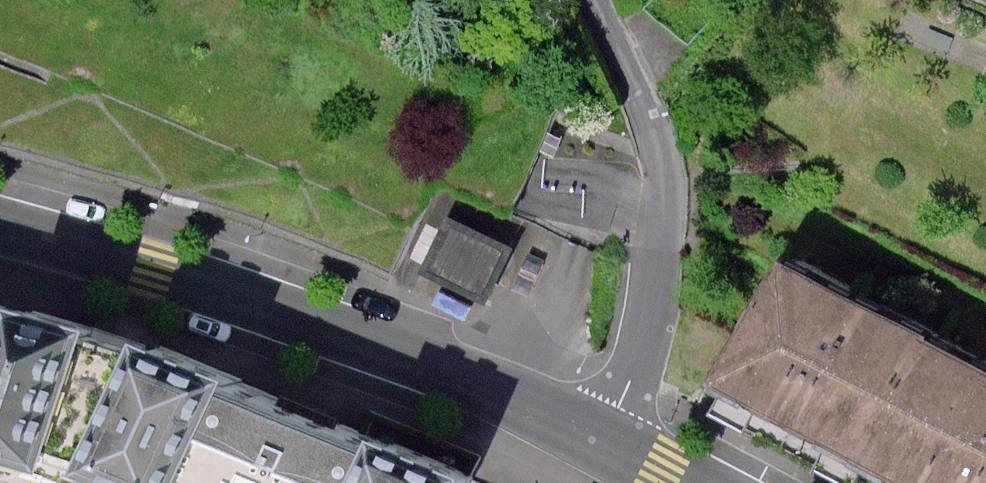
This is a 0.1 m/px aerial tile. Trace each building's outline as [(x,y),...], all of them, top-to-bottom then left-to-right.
[(495,297),(506,274),(538,289),(556,250),(458,204),(429,266),(495,297)] [(785,259),(715,382),(894,482),(985,482),(985,373),(785,259)] [(133,337),(47,318),(17,461),(93,480),(133,337)] [(131,477),(143,482),(230,482),(267,400),(273,385),(182,347),(131,477)] [(267,400),(230,482),(403,482),(415,455),(267,400)] [(415,455),(403,482),(502,482),(415,455)]
